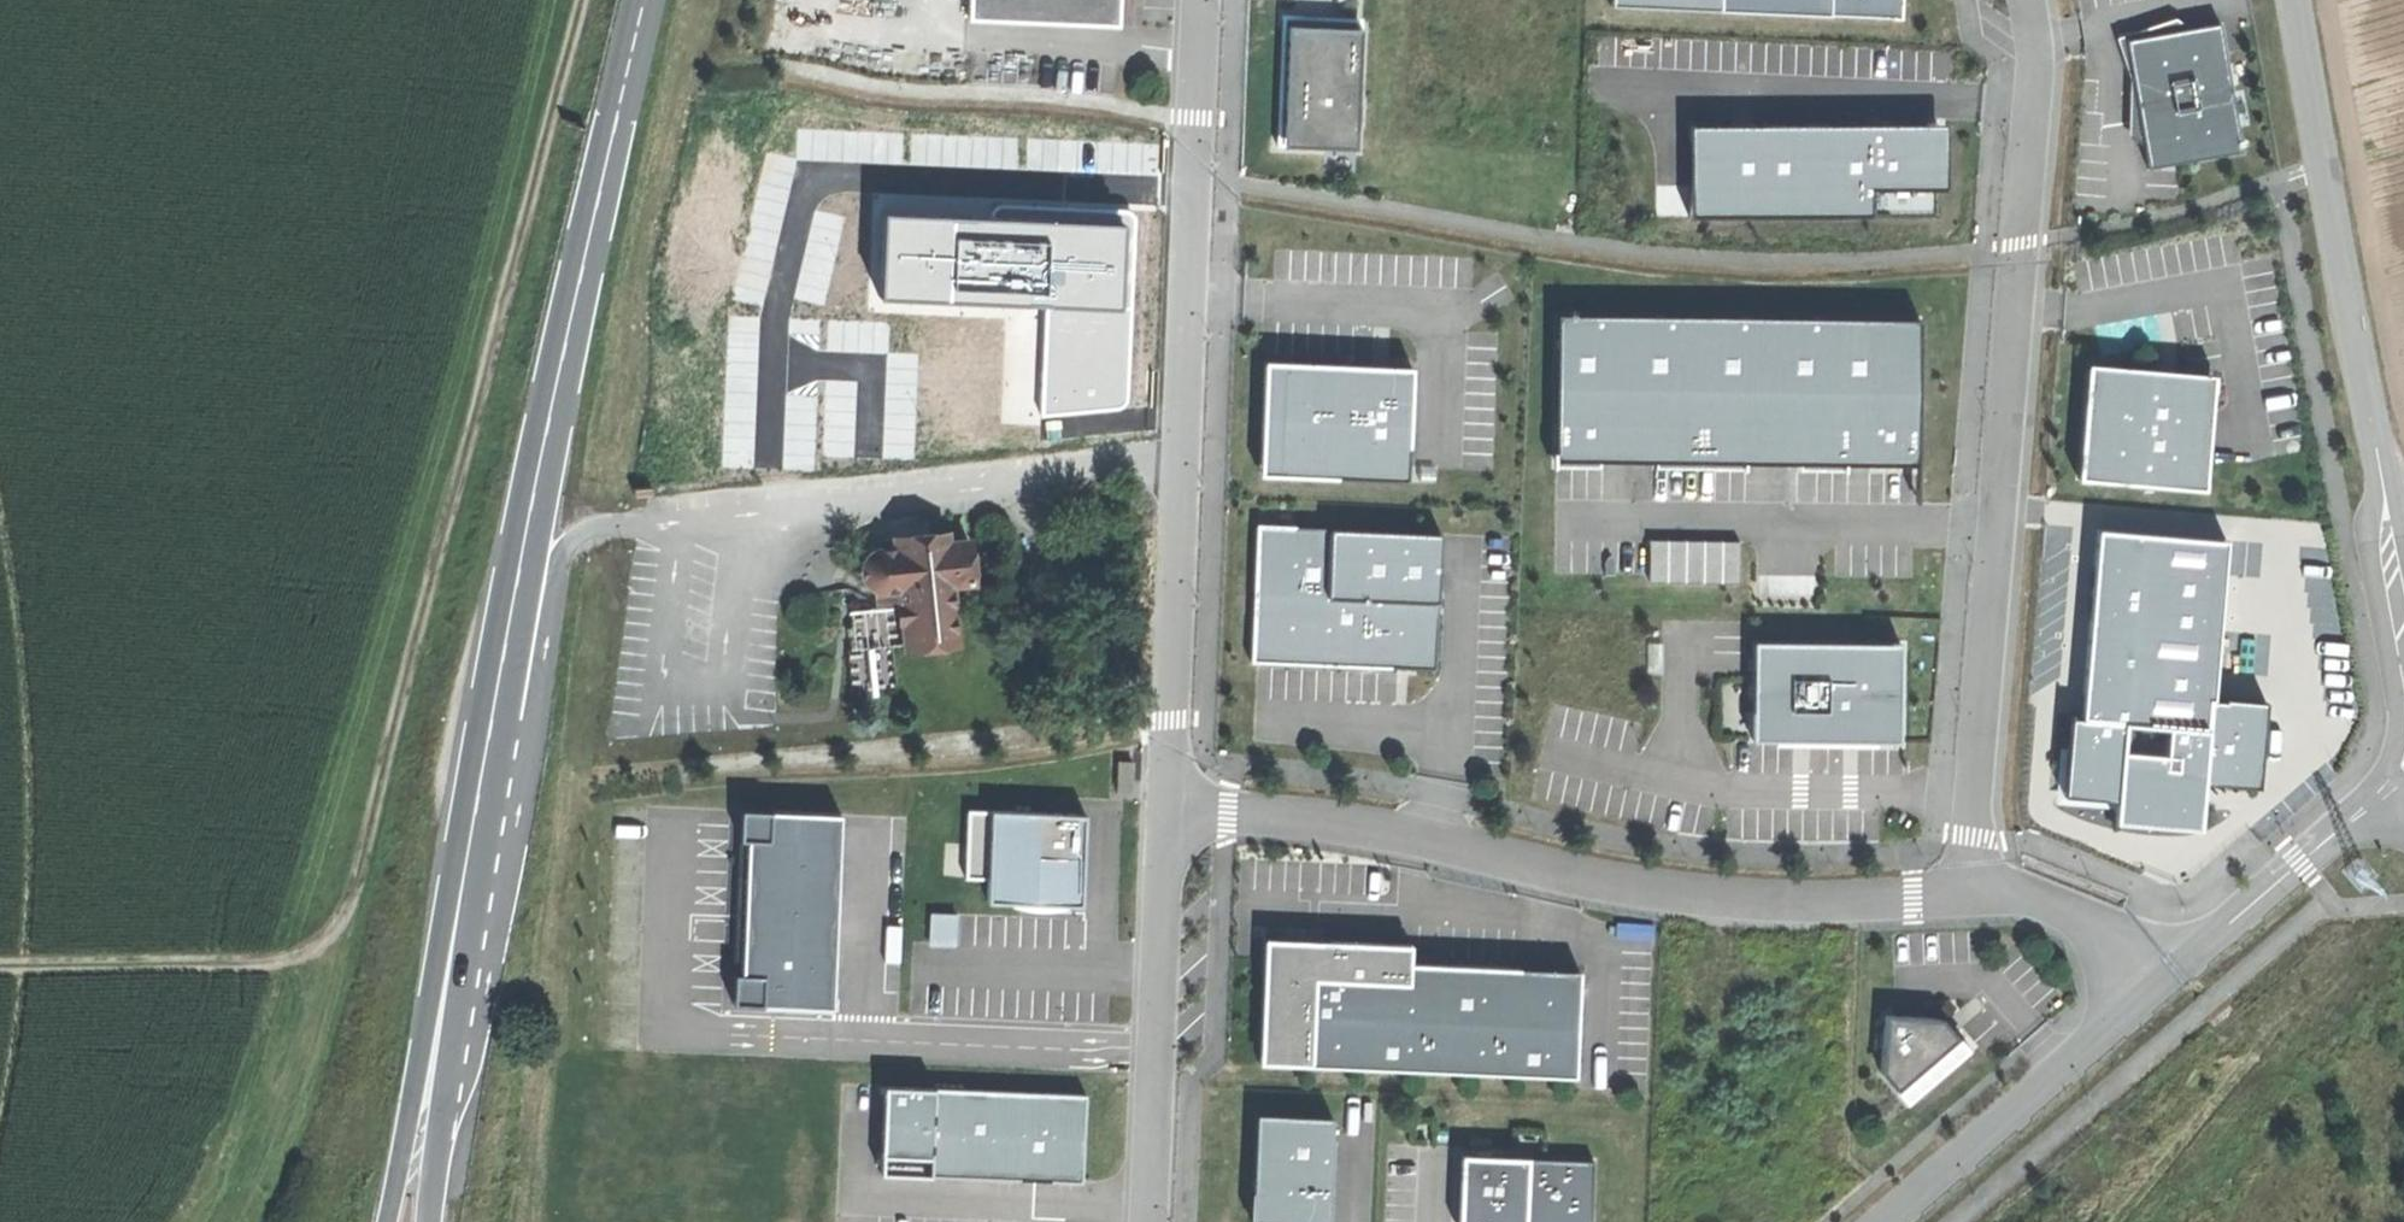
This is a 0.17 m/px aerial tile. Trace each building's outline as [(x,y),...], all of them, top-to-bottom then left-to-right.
[(969,18),(1119,24),(1120,0),(970,0),(969,18)] [(1723,4),(1898,15),(1899,0),(1723,0),(1723,4)] [(1288,24),(1361,27),(1362,17),(1282,14),(1276,144),(1283,145),(1286,60),(1288,24)] [(2219,23),(2126,39),(2136,98),(2148,165),(2241,149),(2219,23)] [(1361,27),(1288,24),(1286,60),(1283,145),(1356,148),(1357,120),(1360,120),(1361,105),(1358,105),(1361,27)] [(1950,123),(1692,130),(1695,218),(1941,213),(1945,172),(1950,123)] [(1001,208),(992,215),(882,211),(879,296),(1045,301),(1042,416),(1117,407),(1126,399),(1134,215),(1124,209),(1001,208)] [(1916,319),(1557,315),(1555,460),(1914,464),(1915,394),(1916,319)] [(1259,474),(1337,477),(1277,474),(1281,398),(1283,363),(1330,365),(1330,363),(1264,360),(1259,474)] [(1337,477),(1407,480),(1408,453),(1412,367),(1330,363),(1330,365),(1283,363),(1281,398),(1277,474),(1337,477)] [(2213,383),(2087,372),(2083,416),(2078,478),(2204,488),(2213,383)] [(1250,657),(1250,661),(1343,665),(1435,669),(1441,532),(1292,524),(1292,525),(1257,524),(1251,657),(1250,657)] [(951,530),(937,532),(938,544),(954,542),(951,530)] [(897,594),(909,594),(910,607),(903,608),(907,648),(958,641),(953,589),(975,587),(968,540),(954,542),(938,544),(937,532),(900,537),(901,548),(889,550),(876,557),(873,567),(873,572),(873,580),(876,585),(883,591),(891,593),(897,594)] [(2228,547),(2105,536),(2095,652),(2088,721),(2074,719),(2067,800),(2115,804),(2113,823),(2203,831),(2208,784),(2262,788),(2270,700),(2214,696),(2228,547)] [(1738,539),(1648,538),(1648,573),(1648,581),(1737,581),(1738,539)] [(883,591),(885,611),(903,608),(910,607),(909,594),(897,594),(891,593),(883,591)] [(885,611),(872,612),(876,652),(898,649),(907,648),(903,608),(885,611)] [(1896,642),(1753,639),(1752,737),(1895,739),(1895,690),(1896,642)] [(841,813),(741,808),(740,839),(747,839),(741,972),(735,971),(732,1002),(832,1007),(841,813)] [(967,808),(965,877),(988,878),(987,901),(1082,904),(1083,856),(1085,813),(967,808)] [(747,839),(740,839),(735,971),(741,972),(747,839)] [(930,927),(931,927),(954,928),(956,913),(931,912),(930,927)] [(954,928),(931,927),(930,941),(954,943),(954,928)] [(1517,1020),(1519,966),(1410,962),(1411,943),(1349,940),(1264,937),(1258,1062),(1575,1075),(1577,1023),(1517,1020)] [(1579,969),(1519,966),(1517,1020),(1577,1023),(1579,969)] [(1884,1014),(1879,1070),(1907,1102),(1939,1075),(1968,1050),(1943,1017),(1896,1015),(1884,1014)] [(1083,1093),(886,1083),(882,1170),(1078,1179),(1081,1129),(1083,1093)] [(1256,1112),(1252,1221),(1327,1221),(1332,1116),(1256,1112)] [(1462,1154),(1459,1221),(1590,1221),(1593,1159),(1462,1154)]
